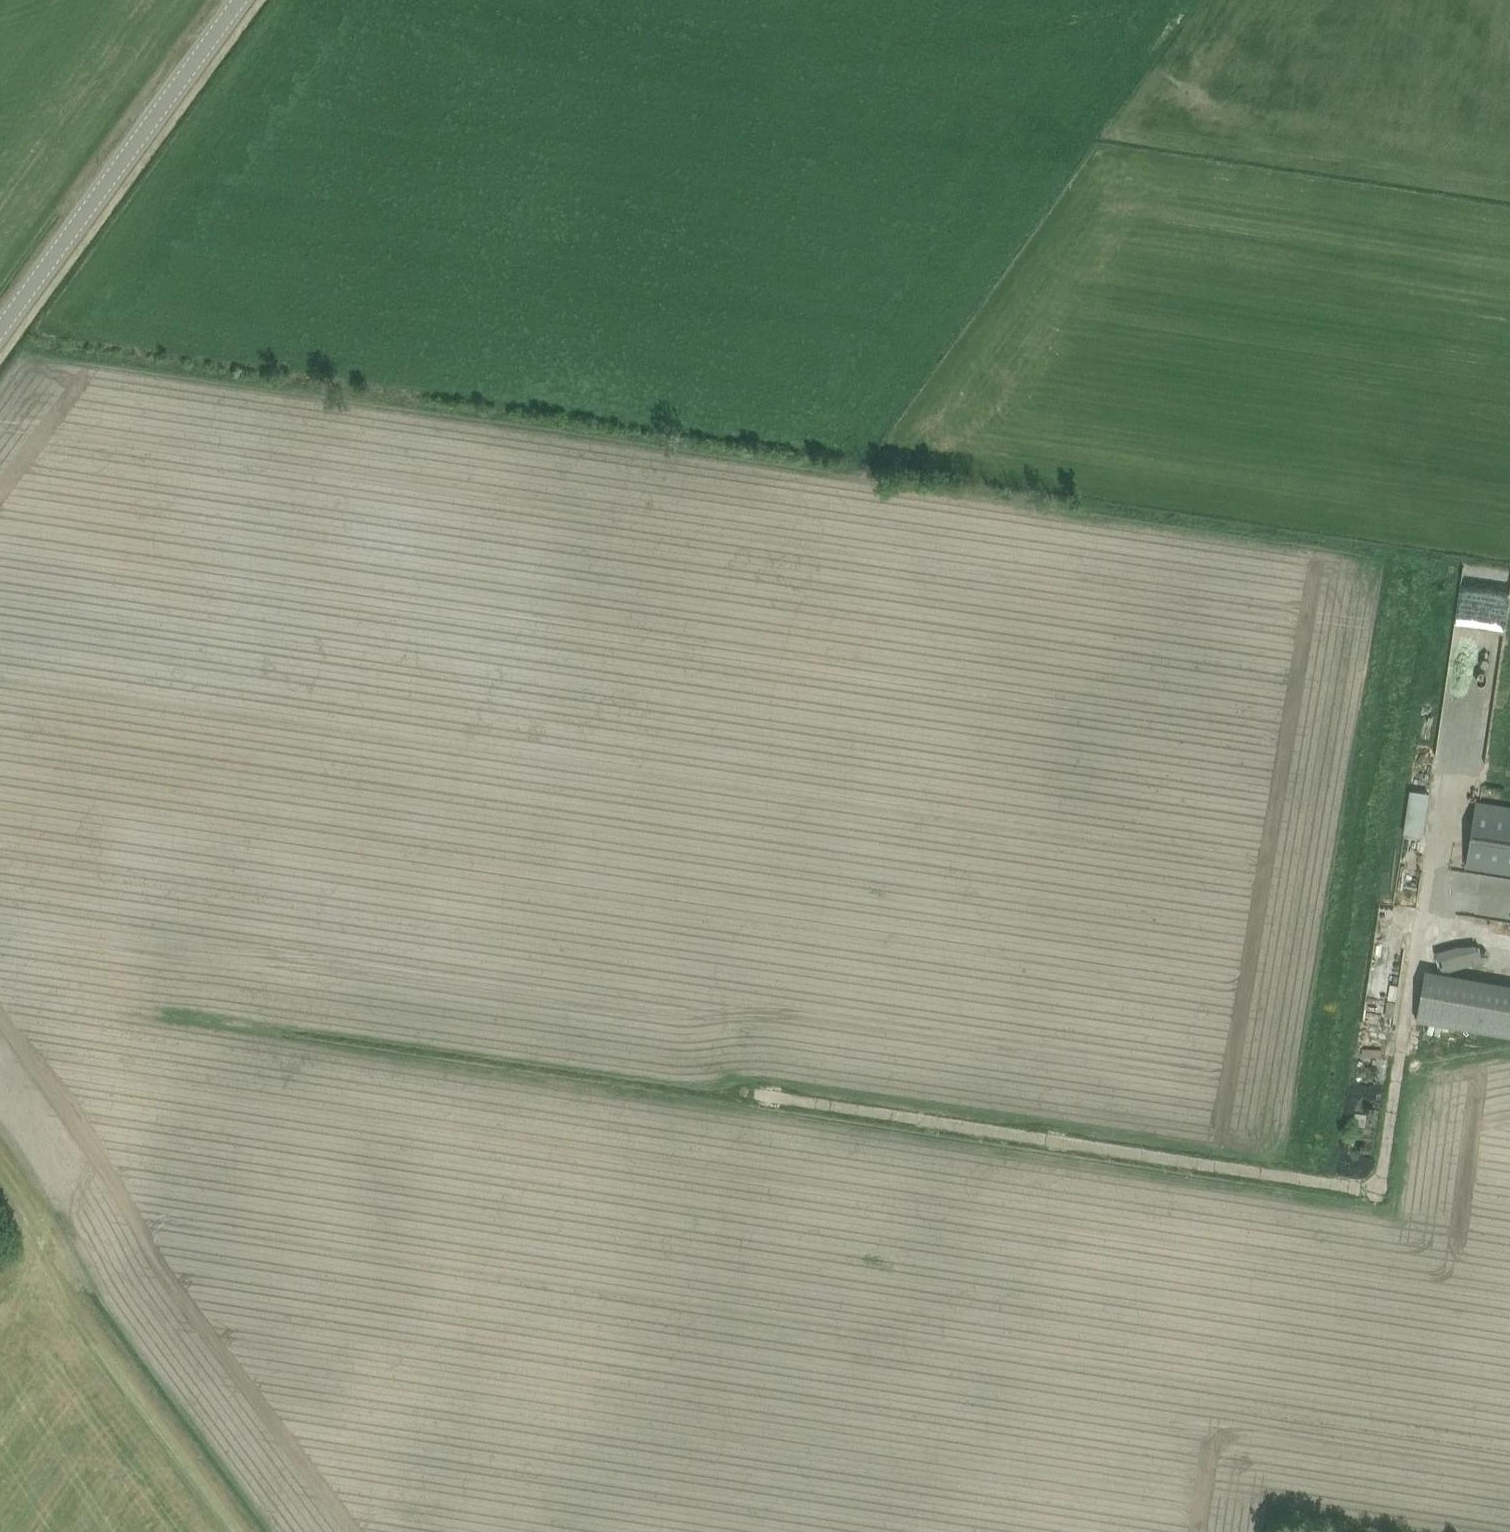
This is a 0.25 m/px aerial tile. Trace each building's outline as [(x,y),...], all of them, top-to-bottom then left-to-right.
[(1427,834),(1430,790),(1410,789),(1407,833),(1427,834)] [(1509,874),(1509,805),(1477,800),(1466,867),(1509,874)] [(1442,972),(1484,960),(1480,944),(1460,946),(1437,952),(1442,972)] [(1426,969),(1417,1020),(1423,1021),(1509,1036),(1509,984),(1426,969)]
